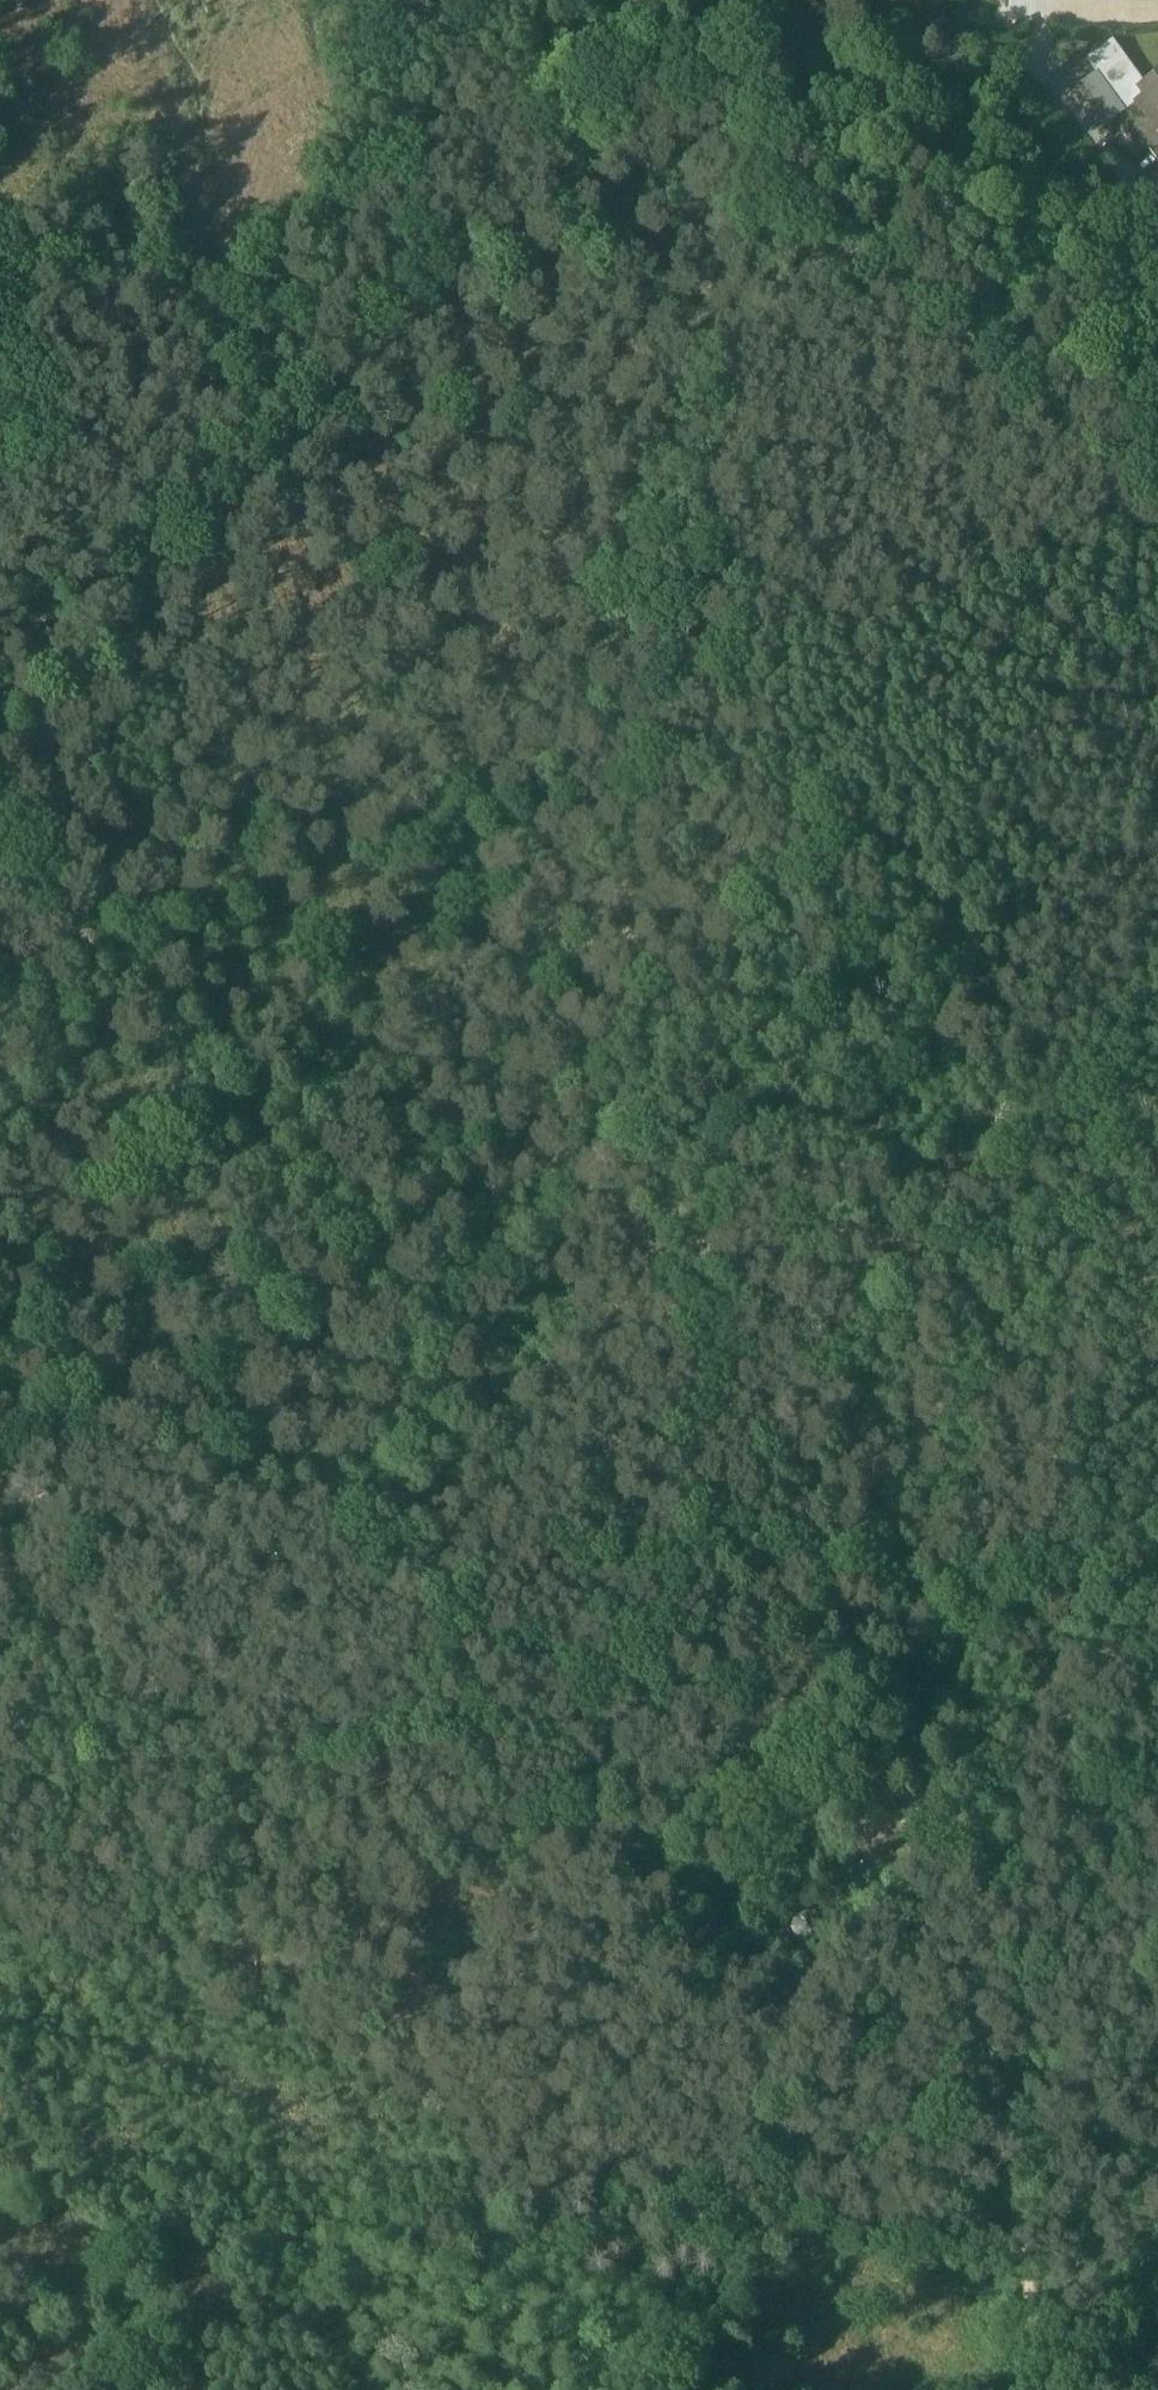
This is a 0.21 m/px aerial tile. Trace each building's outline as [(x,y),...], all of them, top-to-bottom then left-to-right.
[(1113,40),(1088,58),(1126,111),(1137,103),(1136,101),(1146,94),(1140,87),(1145,83),(1113,40)] [(1145,83),(1140,87),(1146,94),(1136,101),(1137,103),(1157,131),(1157,74),(1145,83)] [(806,1913),(794,1919),(793,1930),(796,1939),(805,1943),(818,1940),(822,1932),(822,1922),(828,1917),(826,1915),(824,1912),(818,1916),(806,1913)]
